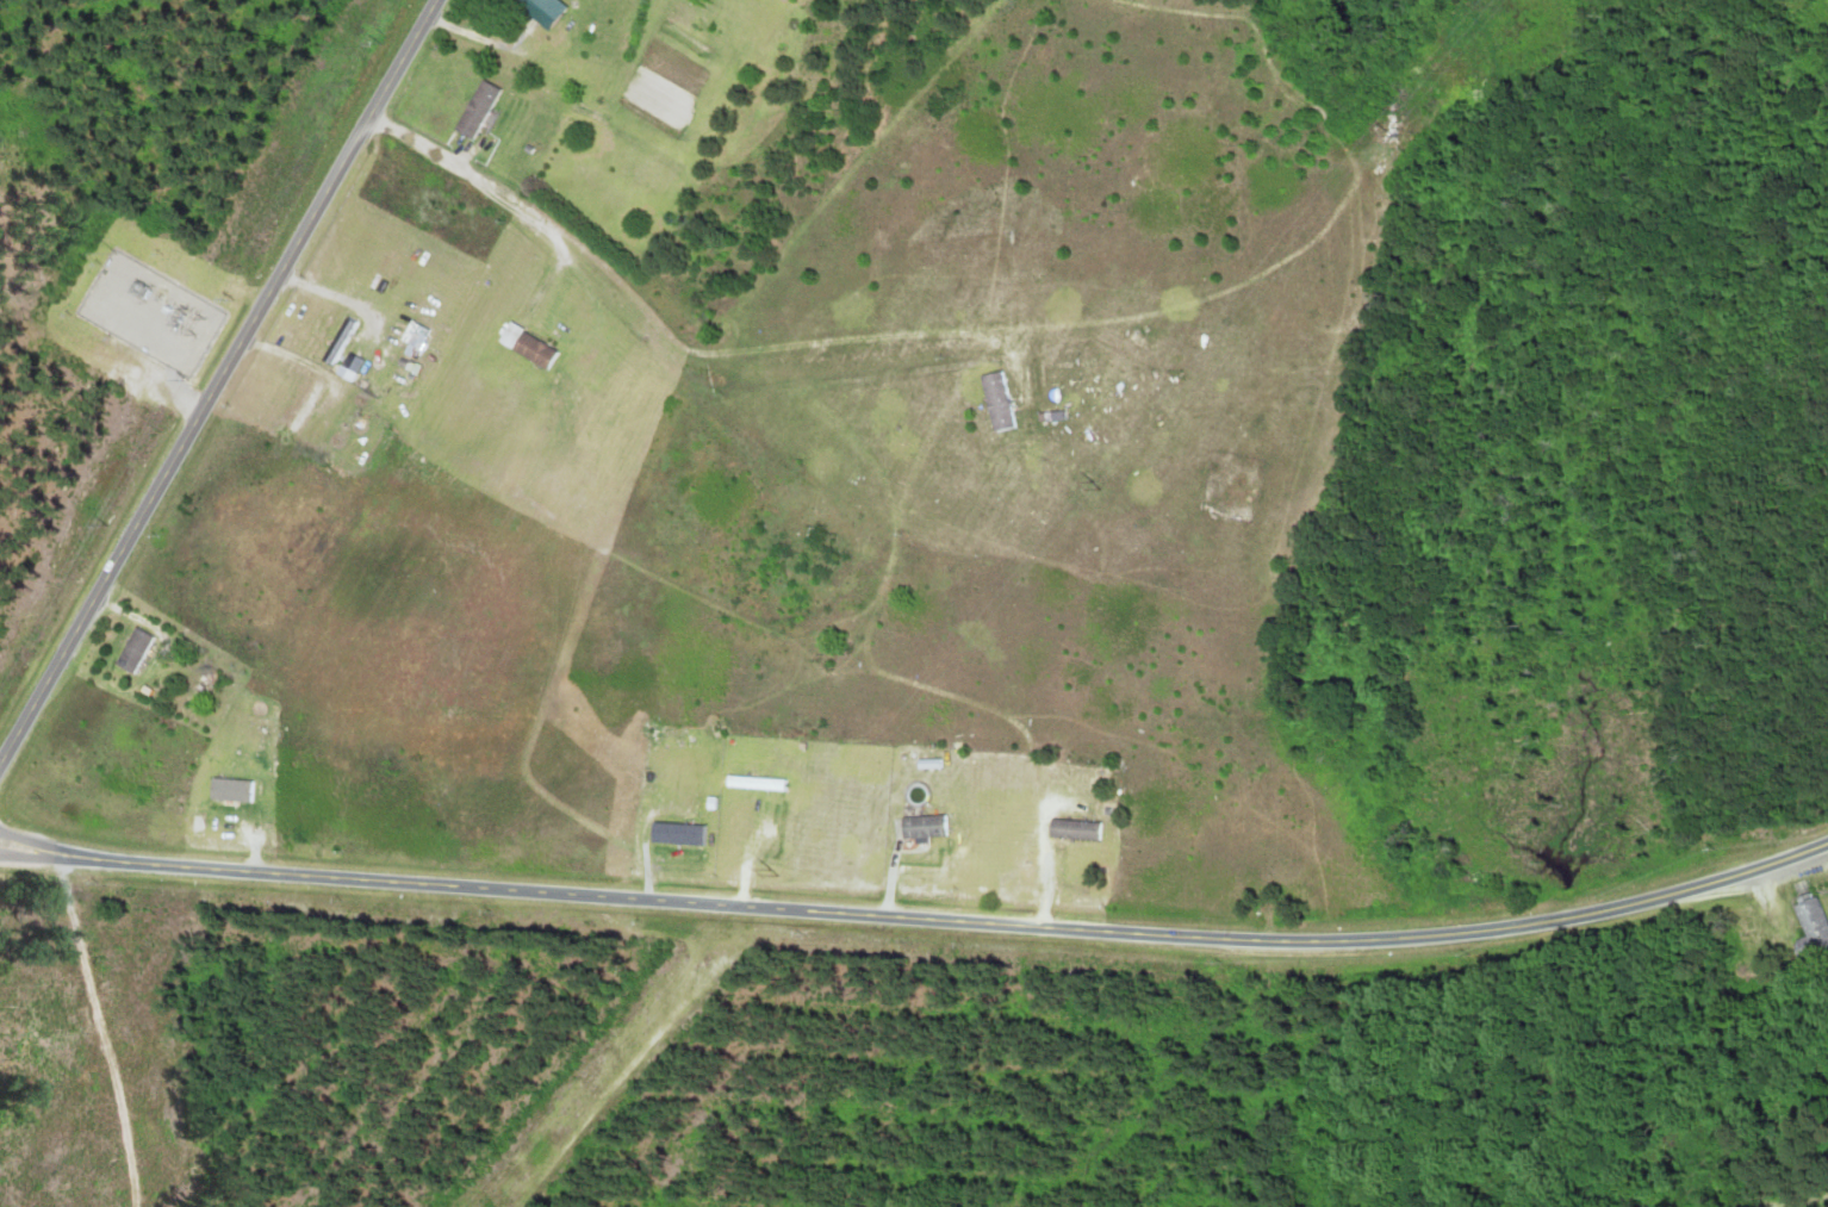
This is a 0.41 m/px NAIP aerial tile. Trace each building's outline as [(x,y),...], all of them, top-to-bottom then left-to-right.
[(544,31),(564,8),(554,0),(510,0),(544,31)] [(455,131),(475,140),(499,88),(478,79),(455,131)] [(497,343),(547,371),(558,351),(509,323),(497,343)] [(990,433),(1013,427),(1000,371),(977,377),(990,433)] [(327,387),(313,379),(284,430),(298,438),(327,387)] [(156,639),(138,627),(113,663),(131,675),(156,639)] [(211,802),(253,802),(253,781),(211,781),(211,802)] [(896,817),(896,838),(942,838),(942,817),(896,817)] [(1098,822),(1045,821),(1044,839),(1098,840),(1098,822)] [(704,848),(705,827),(643,824),(642,846),(704,848)] [(1824,926),(1815,896),(1791,904),(1802,939),(1790,943),(1795,958),(1827,948),(1827,925),(1824,926)]
